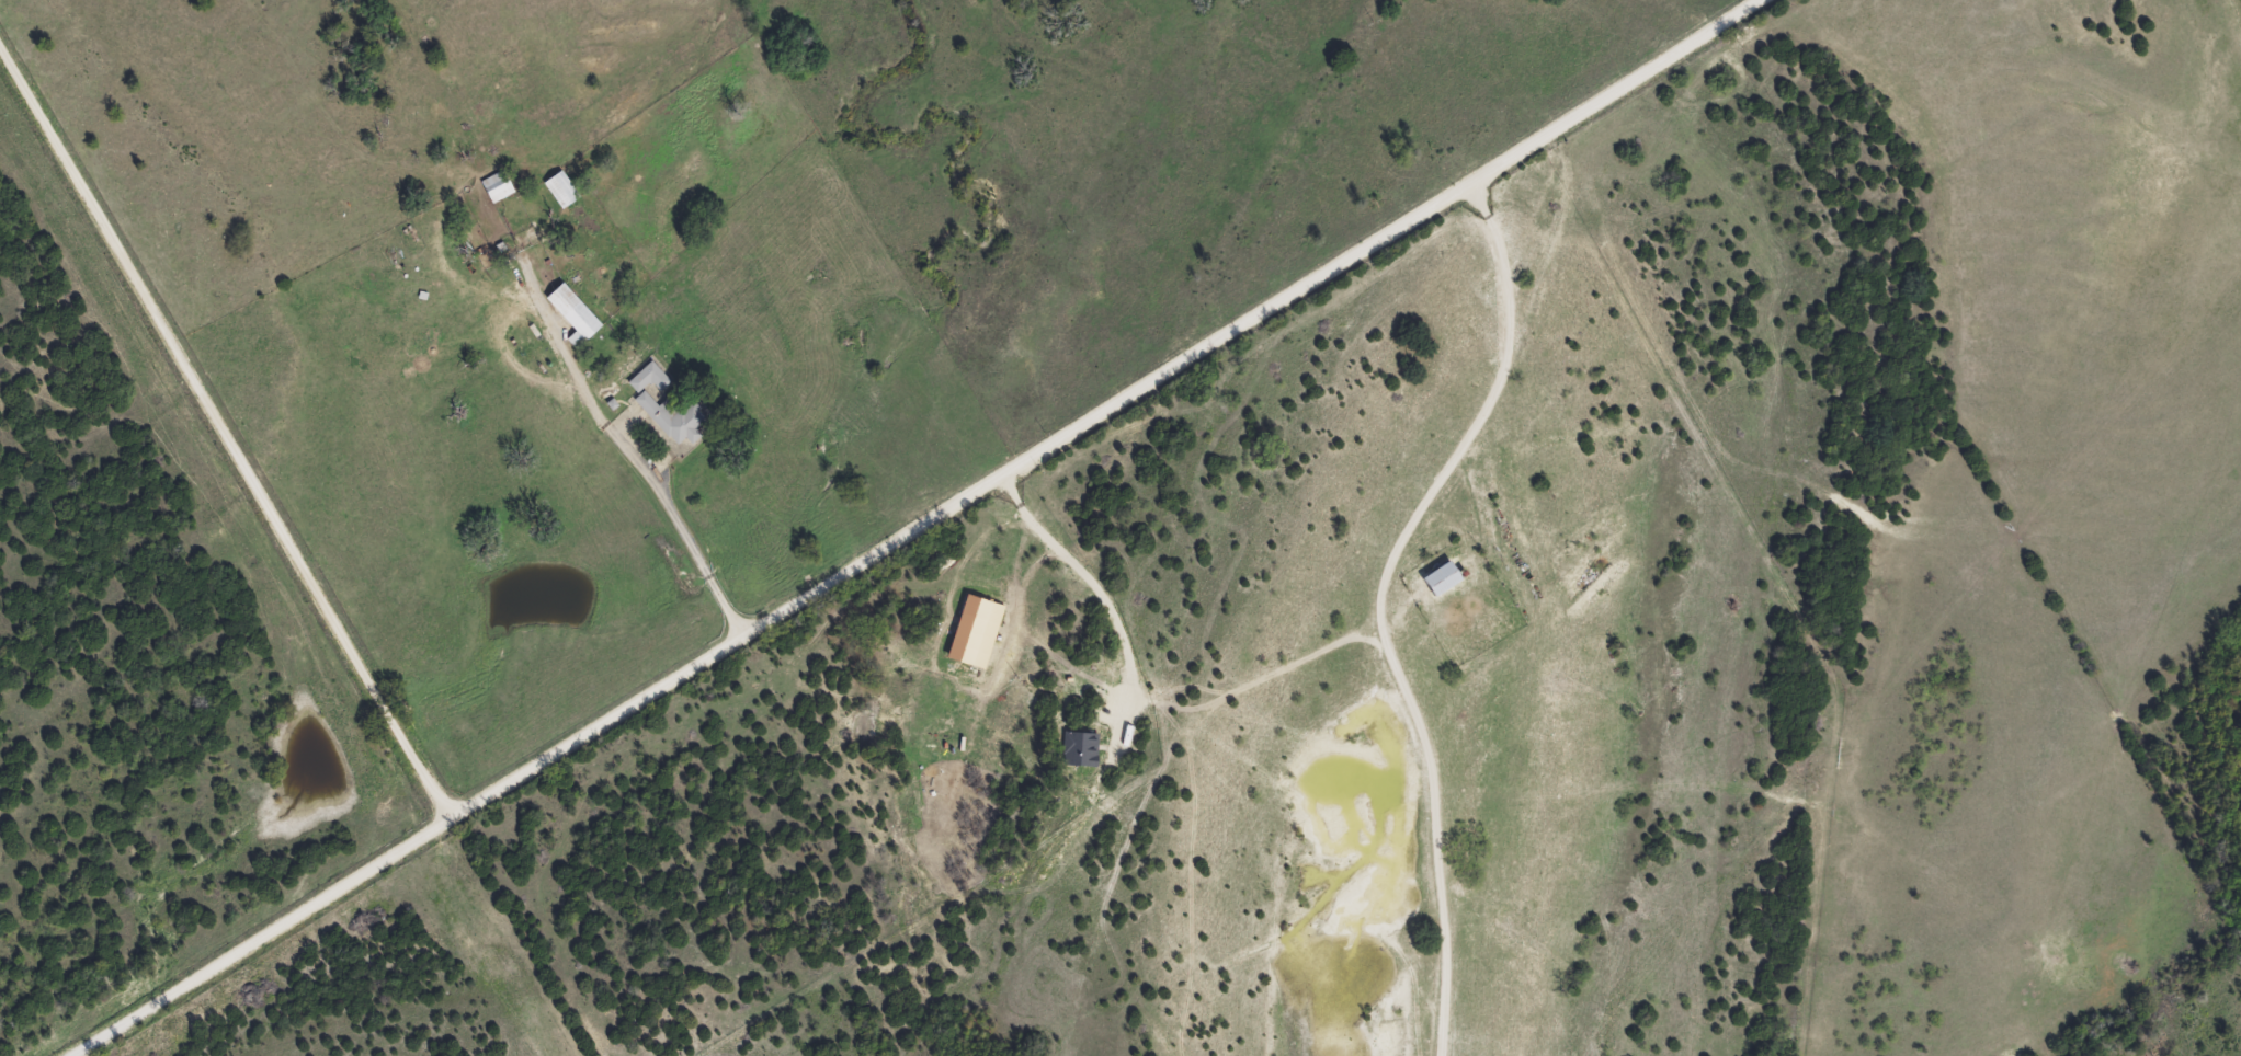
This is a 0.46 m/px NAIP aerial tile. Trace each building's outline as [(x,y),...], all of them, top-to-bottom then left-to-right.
[(492,202),(515,190),(504,168),(480,180),(492,202)] [(581,195),(561,169),(543,182),(563,208),(581,195)] [(604,324),(564,280),(546,297),(577,330),(568,337),(577,348),(604,324)] [(636,397),(683,452),(704,434),(698,427),(709,418),(695,401),(684,411),(669,395),(659,403),(646,388),(650,385),(658,394),(673,381),(653,359),(629,380),(640,393),(636,397)] [(1424,580),(1439,597),(1464,574),(1448,558),(1424,580)]
